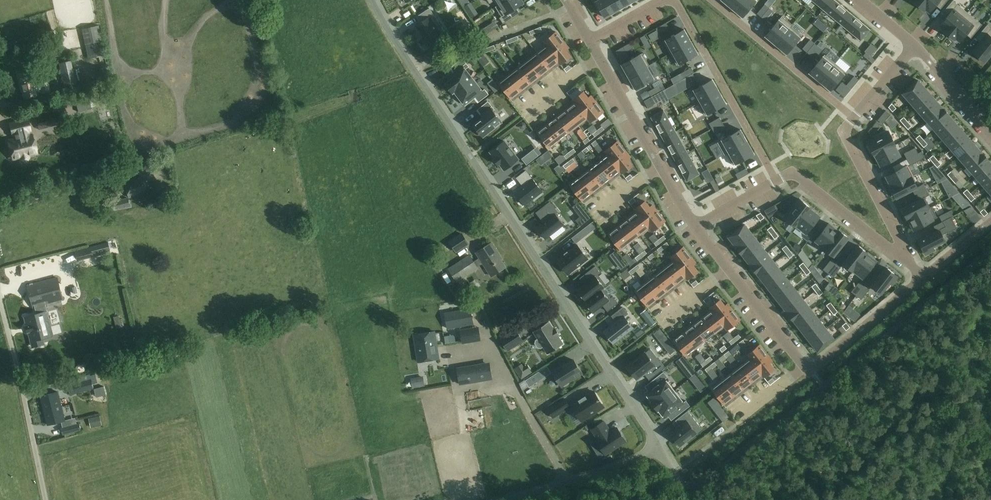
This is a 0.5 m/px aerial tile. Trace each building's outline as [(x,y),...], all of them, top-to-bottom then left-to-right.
[(521,0),(506,0),(495,7),(502,16),(500,18),(503,23),(518,13),(515,8),(523,3),(521,0)] [(596,1),(605,17),(615,12),(608,0),(598,0),(596,1)] [(615,12),(624,7),(620,0),(608,0),(615,12)] [(732,8),(739,0),(722,0),(732,8)] [(732,8),(742,17),(756,0),(739,0),(732,8)] [(823,9),(831,0),(812,0),(823,9)] [(823,9),(842,24),(851,14),(835,0),(831,0),(823,9)] [(918,6),(925,11),(926,9),(930,12),(938,2),(943,6),(948,0),(923,0),(918,6)] [(943,30),(949,35),(967,12),(953,0),(944,11),(949,15),(940,25),(944,28),(943,30)] [(464,6),(468,11),(473,7),(470,2),(464,6)] [(765,4),(757,13),(762,17),(769,8),(765,4)] [(416,25),(420,32),(421,31),(424,35),(423,36),(421,37),(427,46),(435,40),(438,44),(444,39),(439,31),(443,29),(429,8),(417,16),(420,22),(416,25)] [(769,8),(762,17),(766,21),(774,12),(769,8)] [(982,24),(967,12),(949,35),(955,40),(956,38),(960,41),(969,31),(973,35),(982,24)] [(851,14),(842,24),(861,40),(870,29),(851,14)] [(779,19),(765,36),(776,45),(790,28),(779,19)] [(666,22),(656,28),(659,33),(669,28),(666,22)] [(987,25),(978,36),(982,39),(972,52),(985,62),(990,54),(990,29),(987,25)] [(88,58),(105,55),(99,26),(82,29),(88,58)] [(484,36),(491,31),(488,26),(480,31),(484,36)] [(790,28),(776,45),(786,54),(800,37),(790,28)] [(684,29),(666,40),(672,52),(691,41),(684,29)] [(552,53),(565,43),(556,32),(543,42),(546,46),(546,45),(552,53)] [(810,39),(802,48),(807,52),(810,49),(815,43),(810,39)] [(691,41),(672,52),(679,64),(698,53),(691,41)] [(565,43),(552,53),(559,61),(558,62),(560,64),(571,56),(566,50),(569,48),(565,43)] [(630,43),(623,46),(626,52),(633,48),(630,43)] [(810,49),(807,52),(812,56),(815,59),(820,52),(820,47),(815,43),(810,49)] [(546,45),(546,46),(537,53),(549,69),(558,62),(559,61),(552,53),(546,45)] [(549,69),(537,53),(527,60),(540,76),(549,69)] [(640,54),(622,65),(628,77),(647,66),(640,54)] [(484,66),(489,61),(484,55),(478,60),(484,66)] [(823,56),(809,73),(820,82),(834,65),(823,56)] [(455,91),(455,92),(472,78),(465,69),(469,66),(462,58),(450,67),(457,75),(446,84),(453,92),(455,91)] [(527,60),(518,68),(530,83),(540,76),(527,60)] [(75,84),(70,61),(58,63),(64,87),(75,84)] [(834,65),(820,82),(830,90),(844,74),(834,65)] [(647,66),(628,77),(635,89),(654,78),(647,66)] [(691,67),(681,73),(684,78),(689,75),(693,73),(694,72),(691,67)] [(518,68),(509,75),(521,91),(530,83),(518,68)] [(38,81),(33,83),(29,69),(16,73),(23,98),(37,94),(35,90),(40,88),(41,92),(49,89),(45,78),(37,80),(38,81)] [(521,91),(509,75),(499,83),(511,98),(521,91)] [(854,76),(846,85),(851,89),(859,80),(854,76)] [(482,91),(472,78),(455,92),(465,104),(475,97),(479,102),(489,94),(485,89),(482,91)] [(675,94),(688,86),(684,78),(664,90),(666,93),(672,90),(675,94)] [(493,79),(488,83),(495,92),(500,88),(493,79)] [(713,79),(694,90),(700,102),(719,91),(713,79)] [(911,102),(926,89),(918,80),(903,93),(911,102)] [(659,85),(648,91),(651,96),(662,91),(663,90),(665,89),(662,83),(659,85)] [(934,98),(926,89),(911,102),(919,111),(934,98)] [(651,96),(649,98),(653,105),(661,101),(660,99),(667,96),(663,90),(662,91),(651,96)] [(719,91),(700,102),(707,114),(726,103),(719,91)] [(582,110),(595,100),(591,96),(588,98),(583,92),(573,100),(575,102),(582,110)] [(934,98),(919,111),(927,120),(942,107),(942,106),(942,107),(934,98)] [(590,122),(603,112),(595,100),(582,110),(588,118),(587,118),(590,122)] [(474,125),(483,136),(501,122),(493,111),(494,109),(488,101),(478,109),(484,117),(474,125)] [(588,118),(582,110),(575,102),(566,109),(578,125),(587,118),(588,118)] [(942,107),(927,120),(934,130),(950,116),(942,107)] [(578,125),(566,109),(556,117),(569,132),(578,125)] [(663,110),(651,117),(663,138),(675,131),(663,110)] [(886,110),(878,120),(883,124),(891,114),(886,110)] [(57,112),(42,116),(44,124),(59,120),(57,112)] [(891,114),(886,120),(892,128),(898,123),(891,114)] [(950,116),(934,130),(942,139),(958,125),(950,117),(951,116),(950,116)] [(569,132),(556,117),(547,124),(559,140),(569,132)] [(720,117),(709,123),(712,128),(722,122),(720,117)] [(30,130),(27,119),(10,124),(12,134),(14,134),(16,139),(8,141),(13,159),(21,157),(21,158),(22,160),(23,160),(25,160),(26,160),(27,158),(27,156),(27,155),(36,153),(31,135),(29,136),(27,130),(30,130)] [(722,122),(712,128),(715,133),(725,127),(722,122)] [(559,140),(547,124),(537,132),(550,147),(559,140)] [(966,134),(958,125),(942,139),(950,148),(966,134)] [(741,129),(722,140),(728,152),(747,141),(741,129)] [(675,131),(663,138),(675,159),(687,152),(675,131)] [(888,131),(867,142),(875,156),(875,155),(895,145),(888,131)] [(966,134),(950,148),(958,157),(973,143),(966,134)] [(930,135),(926,140),(932,145),(936,140),(930,135)] [(504,141),(490,152),(495,158),(493,159),(498,165),(500,164),(504,170),(518,159),(504,141)] [(626,152),(618,141),(605,151),(608,155),(614,162),(626,152)] [(747,141),(728,152),(735,164),(754,153),(747,141)] [(973,143),(958,157),(966,166),(982,152),(981,152),(973,143)] [(875,155),(881,166),(881,165),(900,156),(895,145),(875,155)] [(904,153),(907,159),(918,153),(915,147),(904,153)] [(533,149),(522,158),(526,165),(538,155),(533,149)] [(548,150),(540,156),(545,162),(552,156),(548,150)] [(925,157),(922,151),(918,153),(907,159),(910,165),(925,157)] [(627,159),(630,157),(626,152),(614,162),(620,170),(620,171),(622,173),(632,165),(627,159)] [(687,152),(675,159),(687,181),(699,174),(687,152)] [(990,161),(982,152),(966,166),(974,175),(990,161)] [(620,170),(614,162),(608,155),(598,162),(611,178),(620,171),(620,170)] [(974,175),(982,184),(990,176),(990,163),(990,162),(990,161),(974,175)] [(611,178),(598,162),(589,169),(601,185),(611,178)] [(155,163),(145,166),(147,172),(156,169),(155,163)] [(554,168),(559,174),(563,170),(559,164),(554,168)] [(886,176),(891,186),(891,187),(912,176),(912,177),(913,176),(908,164),(907,165),(886,176)] [(935,165),(930,168),(938,183),(947,179),(935,165)] [(746,168),(735,174),(738,179),(749,173),(746,168)] [(601,185),(589,169),(580,177),(592,193),(601,185)] [(544,193),(526,170),(516,178),(523,186),(515,192),(525,205),(533,199),(534,201),(544,193)] [(143,177),(130,181),(129,176),(124,178),(125,182),(129,198),(145,194),(145,195),(147,195),(147,193),(143,177)] [(912,190),(915,195),(926,189),(923,184),(917,187),(912,177),(912,176),(891,187),(891,186),(891,187),(897,198),(912,190)] [(982,184),(990,193),(990,192),(990,176),(982,184)] [(592,193),(580,177),(570,184),(582,200),(592,193)] [(908,220),(908,219),(930,207),(925,197),(929,195),(926,189),(915,195),(918,200),(902,208),(908,220)] [(110,202),(113,211),(131,206),(128,197),(110,202)] [(799,198),(784,217),(797,226),(810,208),(811,209),(811,208),(799,198)] [(550,201),(536,212),(543,222),(536,227),(545,239),(564,224),(555,213),(558,211),(550,201)] [(643,219),(656,210),(652,205),(650,207),(645,201),(635,209),(636,211),(637,211),(643,219)] [(578,202),(572,207),(580,216),(576,220),(580,226),(590,218),(578,202)] [(780,211),(775,204),(764,210),(768,218),(780,211)] [(908,219),(914,230),(914,229),(933,220),(933,219),(937,217),(932,206),(930,207),(908,219)] [(971,206),(965,210),(970,215),(975,210),(971,206)] [(797,226),(806,233),(803,237),(808,241),(816,231),(811,227),(819,216),(820,217),(820,216),(811,209),(810,208),(797,226)] [(656,210),(643,219),(649,227),(652,231),(665,221),(656,210)] [(939,216),(942,222),(951,217),(953,216),(950,210),(939,216)] [(636,211),(627,218),(640,234),(649,227),(643,219),(637,211),(636,211)] [(598,218),(601,227),(607,225),(603,216),(598,218)] [(957,228),(951,217),(942,222),(933,226),(936,232),(918,240),(926,254),(934,250),(933,247),(945,241),(942,235),(948,232),(949,232),(957,228)] [(627,218),(618,226),(630,242),(640,234),(627,218)] [(820,234),(816,231),(808,241),(813,244),(816,241),(824,248),(825,248),(839,231),(838,230),(829,223),(828,223),(829,224),(820,234)] [(735,247),(752,234),(744,224),(728,236),(736,246),(735,246),(735,247)] [(630,242),(618,226),(608,233),(621,249),(630,242)] [(583,229),(572,238),(576,243),(588,234),(583,229)] [(824,248),(834,256),(848,238),(839,230),(838,230),(839,231),(825,248),(824,248)] [(468,244),(465,239),(461,233),(450,241),(456,251),(468,244)] [(752,234),(735,247),(743,256),(759,243),(752,234)] [(109,250),(107,243),(90,247),(92,254),(109,250)] [(492,243),(477,252),(476,253),(480,258),(474,262),(470,255),(449,269),(457,282),(478,268),(477,267),(483,263),(491,276),(505,267),(499,257),(500,256),(492,243)] [(759,243),(743,256),(744,256),(750,265),(767,253),(759,243)] [(577,245),(557,260),(568,274),(588,258),(577,245)] [(853,271),(867,252),(862,248),(859,246),(858,245),(843,263),(853,271)] [(692,258),(683,247),(670,257),(673,261),(674,260),(679,268),(692,258)] [(616,251),(610,255),(614,260),(620,255),(616,251)] [(629,263),(633,260),(627,251),(623,253),(629,263)] [(867,252),(853,271),(854,270),(863,278),(863,277),(876,261),(877,261),(874,259),(874,258),(869,254),(869,255),(867,253),(868,253),(867,252)] [(767,253),(750,265),(758,275),(774,262),(767,253)] [(692,258),(679,268),(686,276),(686,277),(687,279),(698,271),(693,265),(696,263),(692,258)] [(828,273),(836,263),(831,259),(823,269),(828,273)] [(686,276),(679,268),(674,260),(673,261),(664,268),(677,284),(686,277),(686,276)] [(774,262),(758,275),(766,284),(781,271),(774,262)] [(841,267),(836,263),(828,273),(833,277),(841,267)] [(577,290),(585,301),(586,301),(603,287),(603,288),(604,287),(604,288),(605,287),(604,287),(606,285),(598,275),(601,273),(595,266),(583,275),(588,281),(578,290),(577,289),(577,290)] [(888,269),(886,267),(872,285),(881,293),(890,283),(892,285),(897,279),(898,277),(894,274),(894,273),(888,268),(888,269)] [(664,268),(655,275),(667,291),(677,284),(664,268)] [(781,271),(766,284),(773,293),(789,281),(781,271)] [(667,291),(655,275),(645,283),(658,299),(667,291)] [(48,320),(46,312),(48,312),(45,303),(63,299),(57,277),(28,285),(34,307),(35,306),(37,314),(26,317),(28,328),(31,327),(36,346),(51,342),(46,320),(47,319),(48,320)] [(789,281),(773,293),(780,303),(796,290),(789,281)] [(856,295),(864,285),(859,281),(851,291),(856,295)] [(830,282),(825,288),(833,295),(838,288),(830,282)] [(658,299),(645,283),(635,290),(648,306),(658,299)] [(869,289),(864,285),(856,295),(861,299),(869,289)] [(593,313),(594,313),(593,312),(603,305),(607,311),(618,303),(613,296),(611,298),(603,288),(603,287),(586,301),(585,301),(584,301),(593,313)] [(804,300),(796,290),(780,303),(787,312),(787,313),(804,300)] [(719,318),(731,308),(728,303),(725,306),(720,300),(710,308),(711,310),(712,310),(719,318)] [(804,300),(787,313),(793,320),(795,322),(811,309),(804,300)] [(604,331),(613,343),(633,327),(624,316),(628,313),(623,307),(612,316),(616,321),(604,331)] [(470,308),(445,313),(447,328),(473,323),(470,308)] [(731,308),(719,318),(724,326),(727,330),(740,319),(731,308)] [(818,319),(811,309),(795,322),(795,323),(795,322),(802,331),(818,319)] [(712,310),(711,310),(702,317),(715,333),(724,326),(719,318),(712,310)] [(646,319),(651,326),(655,322),(651,316),(646,319)] [(702,317),(693,324),(705,340),(715,333),(702,317)] [(818,319),(802,331),(810,341),(826,328),(818,319)] [(554,330),(548,321),(533,331),(538,338),(536,340),(535,343),(538,347),(541,347),(543,346),(548,353),(563,344),(558,335),(559,334),(556,328),(554,330)] [(693,324),(683,332),(696,348),(705,340),(693,324)] [(463,343),(474,341),(480,340),(478,327),(460,330),(463,343)] [(833,338),(826,328),(810,341),(818,351),(833,338)] [(508,350),(523,340),(516,329),(500,339),(508,350)] [(642,329),(635,334),(638,337),(644,332),(642,329)] [(671,354),(676,349),(660,329),(654,333),(671,354)] [(434,331),(414,334),(418,362),(438,359),(434,331)] [(696,348),(683,332),(674,339),(686,355),(696,348)] [(755,366),(768,356),(760,345),(747,355),(750,359),(750,358),(755,366)] [(627,366),(637,379),(644,373),(649,380),(665,367),(660,360),(659,360),(650,349),(645,353),(645,352),(627,366)] [(768,356),(755,366),(762,374),(764,377),(774,369),(769,363),(772,360),(768,356)] [(750,359),(740,366),(753,382),(762,374),(755,366),(750,358),(750,359)] [(573,359),(563,366),(562,364),(552,371),(562,386),(564,385),(565,386),(569,383),(568,382),(582,373),(573,359)] [(460,384),(479,380),(492,378),(489,362),(457,368),(460,384)] [(528,366),(522,369),(520,364),(516,366),(521,378),(531,374),(528,366)] [(689,364),(684,369),(691,378),(696,373),(689,364)] [(541,369),(545,382),(555,378),(552,372),(551,372),(549,366),(541,369)] [(740,366),(731,373),(743,389),(753,382),(740,366)] [(538,372),(525,380),(529,387),(542,378),(538,372)] [(667,377),(663,372),(653,380),(656,385),(645,394),(651,401),(650,402),(654,406),(673,391),(664,379),(667,377)] [(743,389),(731,373),(721,380),(734,396),(743,389)] [(83,381),(68,385),(70,394),(94,388),(93,384),(98,382),(96,374),(91,375),(90,374),(82,376),(83,381)] [(413,386),(424,384),(422,377),(411,380),(413,386)] [(734,396),(721,380),(712,388),(724,404),(734,396)] [(707,387),(704,383),(698,387),(701,391),(707,387)] [(97,397),(106,394),(104,386),(95,389),(97,397)] [(58,391),(50,393),(40,396),(48,424),(65,420),(58,391)] [(582,421),(596,412),(604,407),(602,404),(594,391),(586,396),(585,395),(585,396),(579,400),(579,399),(578,400),(579,401),(572,405),(582,421)] [(682,403),(673,391),(654,406),(657,411),(658,410),(664,418),(675,409),(679,414),(689,406),(685,401),(682,403)] [(553,417),(570,407),(564,398),(548,409),(553,417)] [(535,411),(547,408),(545,399),(532,402),(535,411)] [(480,430),(479,422),(501,421),(499,402),(469,404),(471,431),(480,430)] [(729,416),(722,407),(716,412),(723,421),(729,416)] [(680,426),(670,433),(680,446),(702,429),(688,410),(675,420),(680,426)] [(100,417),(93,418),(95,427),(102,425),(100,417)] [(604,421),(592,429),(598,439),(597,441),(605,454),(626,441),(617,428),(611,432),(604,421)] [(79,423),(61,428),(63,434),(81,430),(79,423)] [(548,432),(556,428),(554,423),(546,427),(548,432)]
